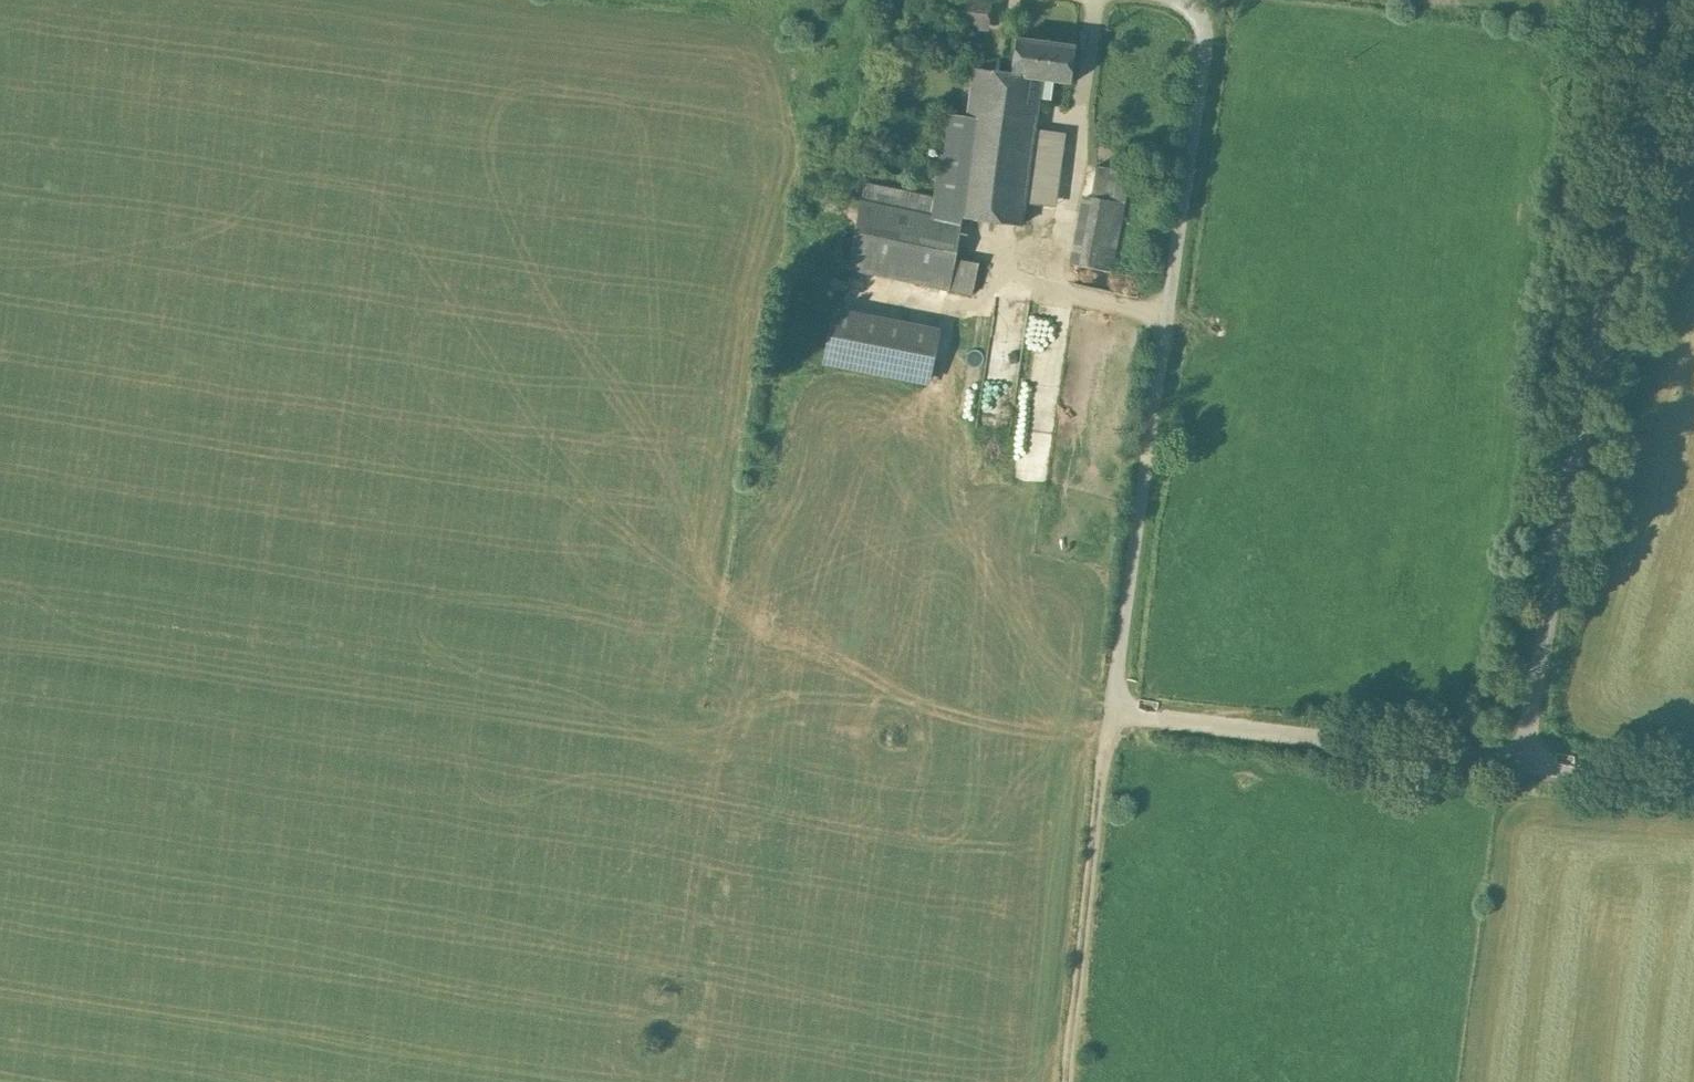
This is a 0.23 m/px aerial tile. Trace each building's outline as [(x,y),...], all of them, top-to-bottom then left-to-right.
[(987,0),(953,0),(953,25),(986,26),(987,0)] [(961,283),(973,212),(1032,216),(1037,189),(1066,192),(1074,126),(1043,120),(1051,70),(1082,75),(1088,36),(1027,28),(1023,62),(983,57),(976,104),(954,103),(941,188),(871,176),(853,261),(961,283)] [(1092,186),(1082,254),(1123,260),(1135,164),(1106,159),(1102,187),(1092,186)] [(951,317),(843,299),(833,356),(941,377),(951,317)]
